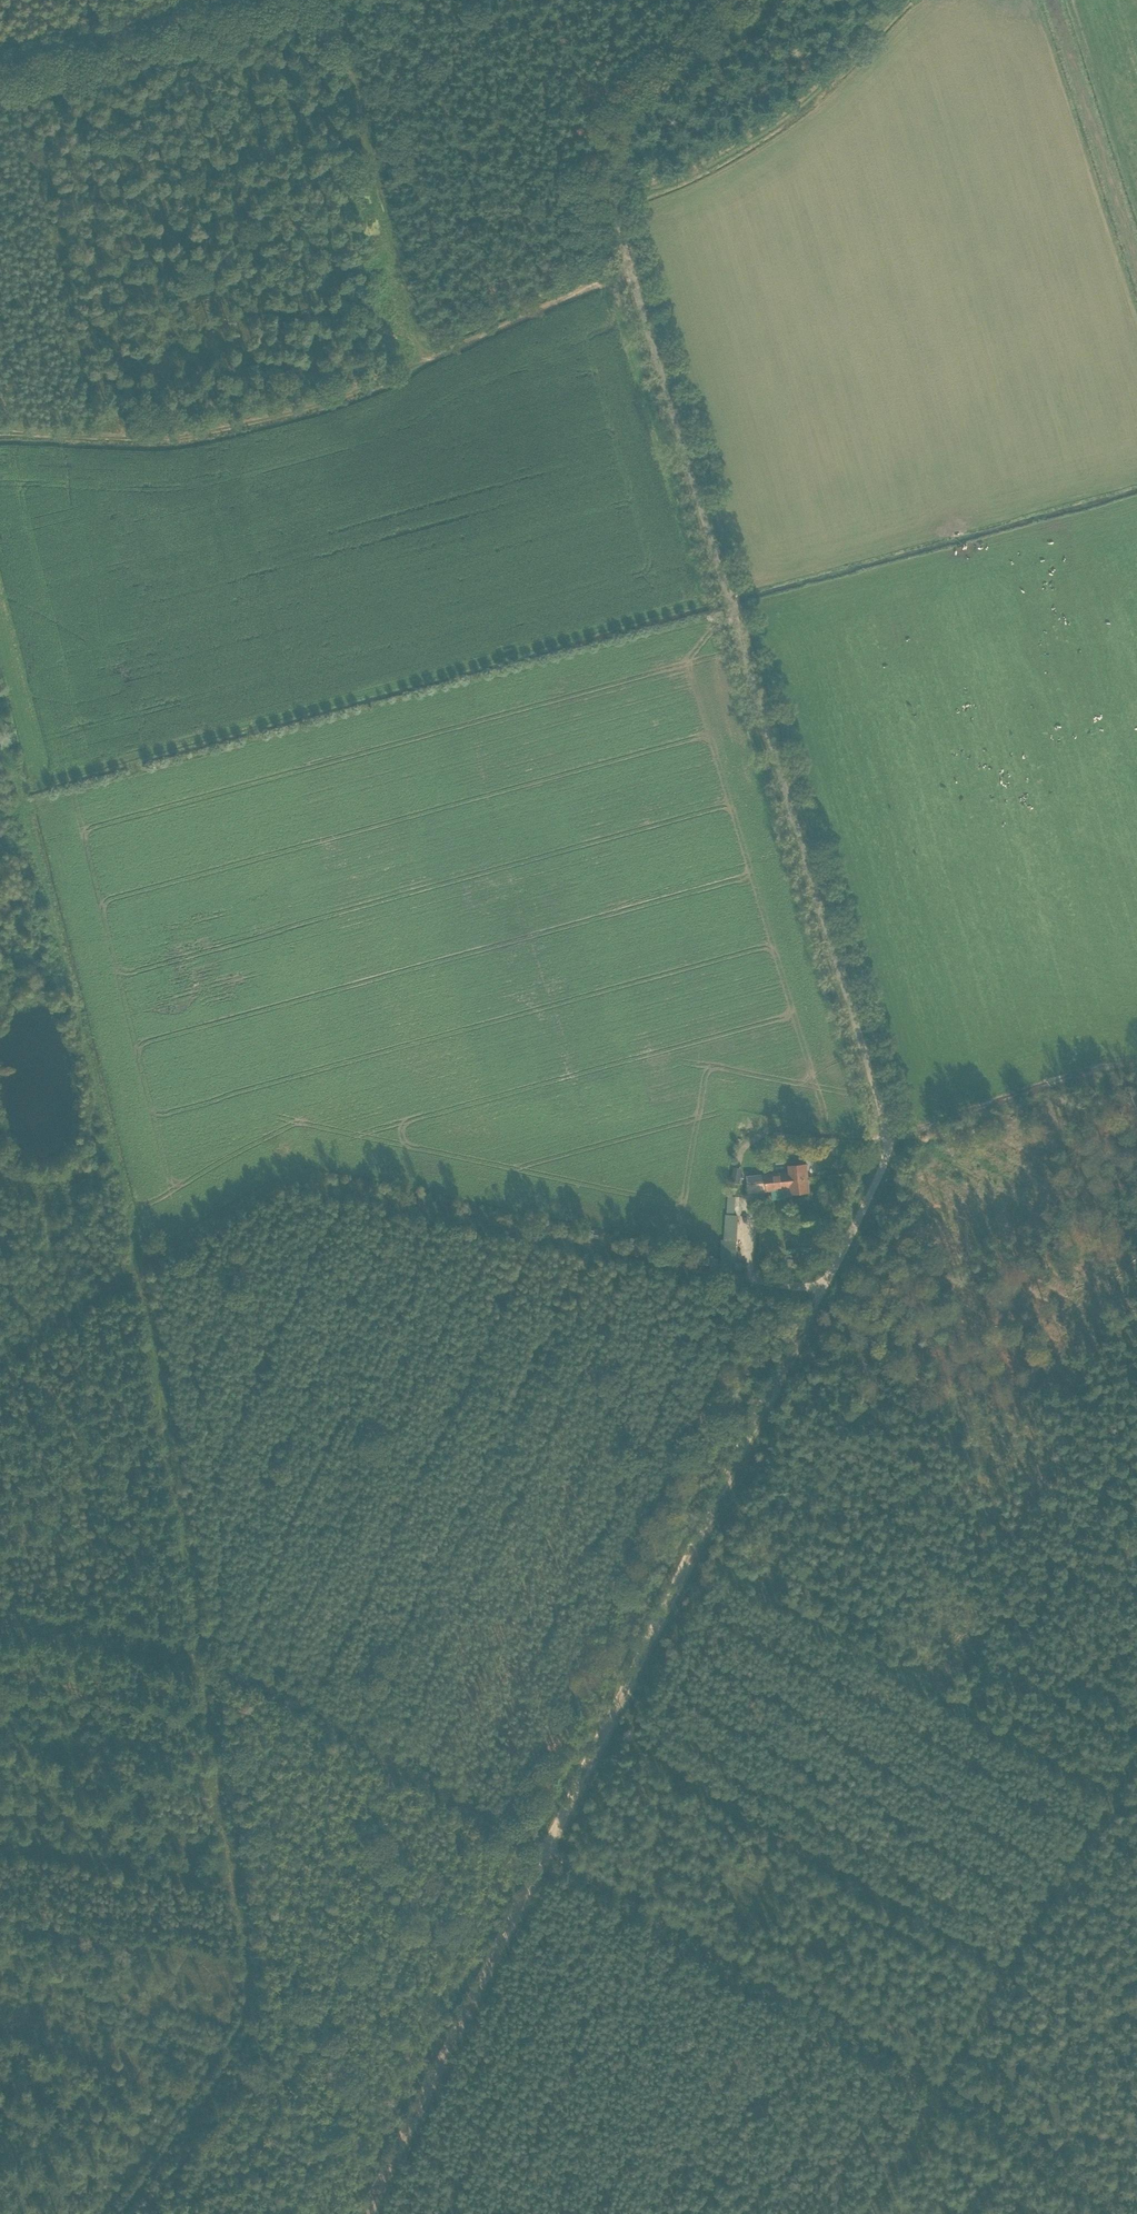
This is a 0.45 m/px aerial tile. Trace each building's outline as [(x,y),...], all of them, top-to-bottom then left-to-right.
[(764,1174),(765,1182),(808,1178),(807,1164),(795,1165),(788,1166),(789,1173),(784,1174),(784,1172),(764,1174)] [(808,1178),(765,1182),(766,1191),(787,1189),(787,1187),(790,1187),(791,1194),(809,1192),(808,1178)]
